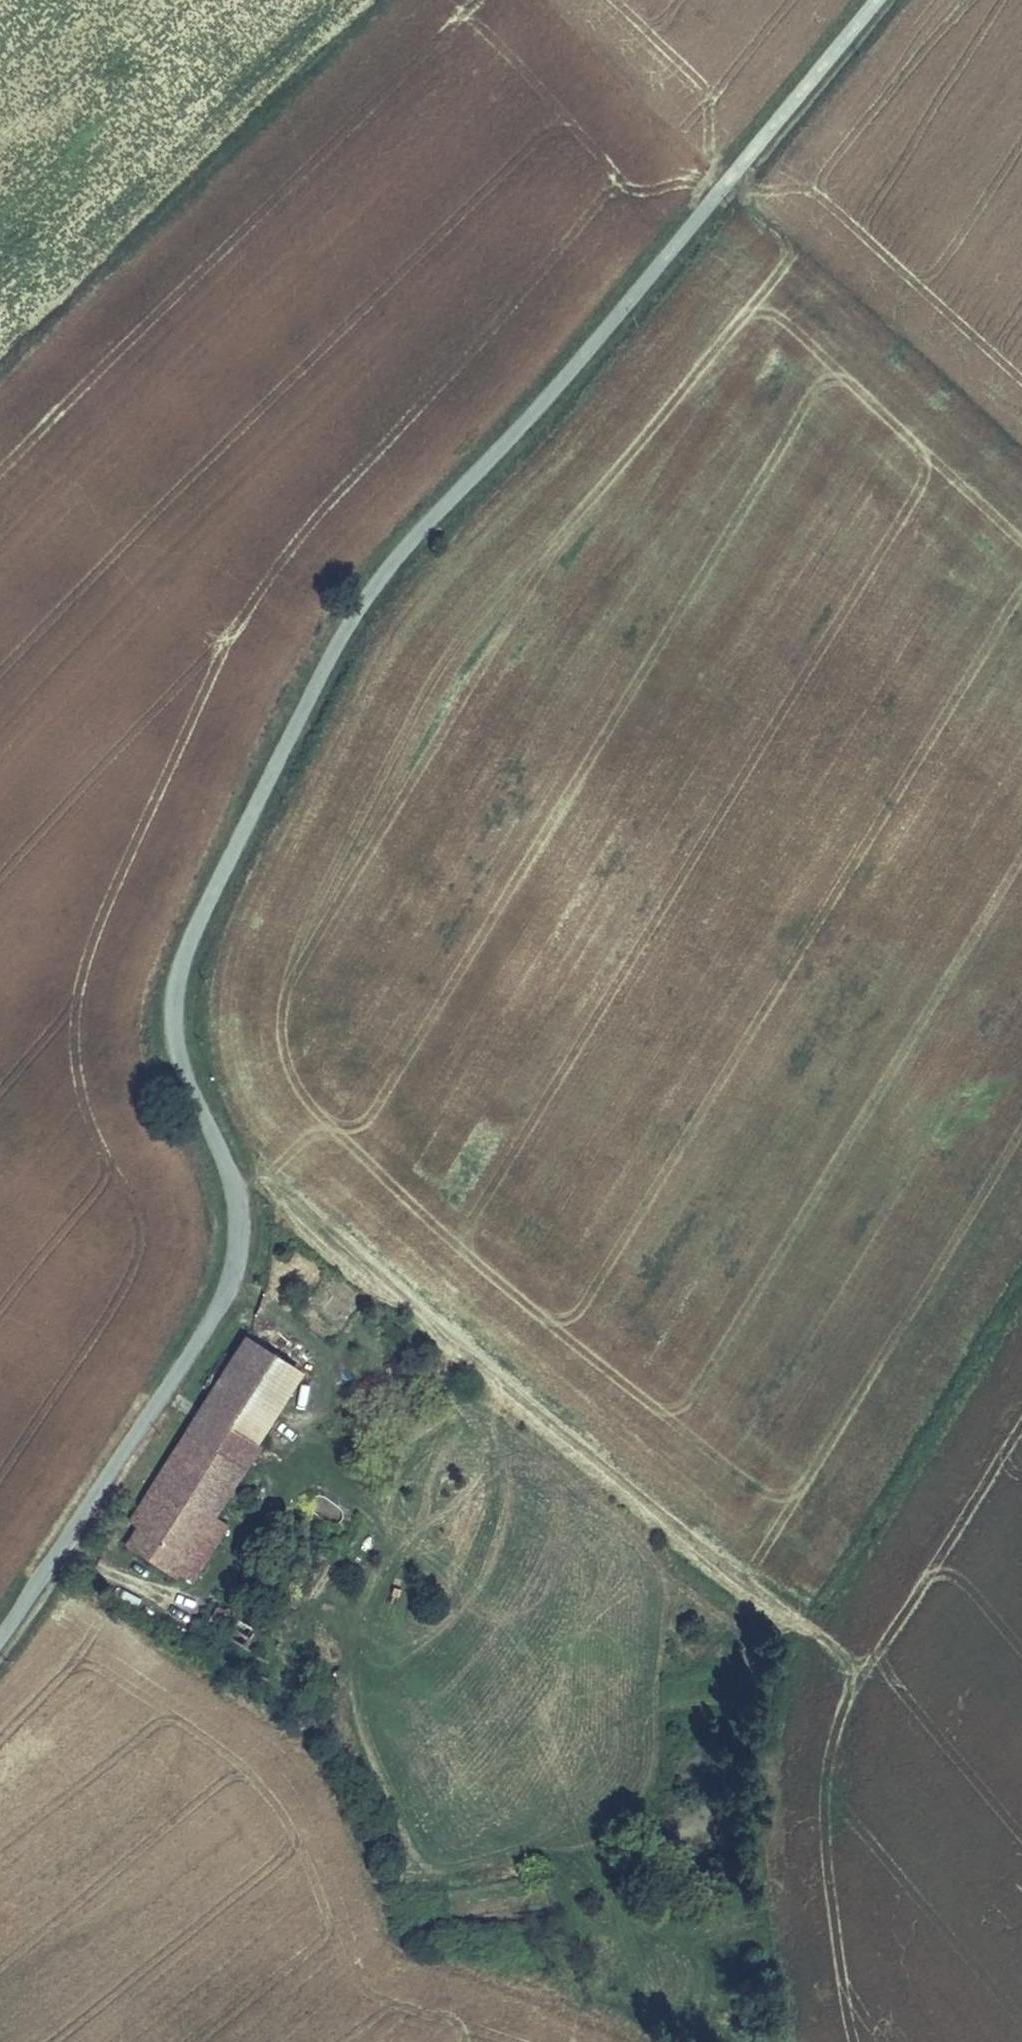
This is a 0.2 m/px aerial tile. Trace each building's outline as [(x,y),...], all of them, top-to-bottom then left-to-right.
[(195,1436),(246,1468),(304,1378),(252,1346),(195,1436)] [(174,1580),(246,1468),(195,1436),(134,1531),(139,1536),(128,1553),(174,1580)]
